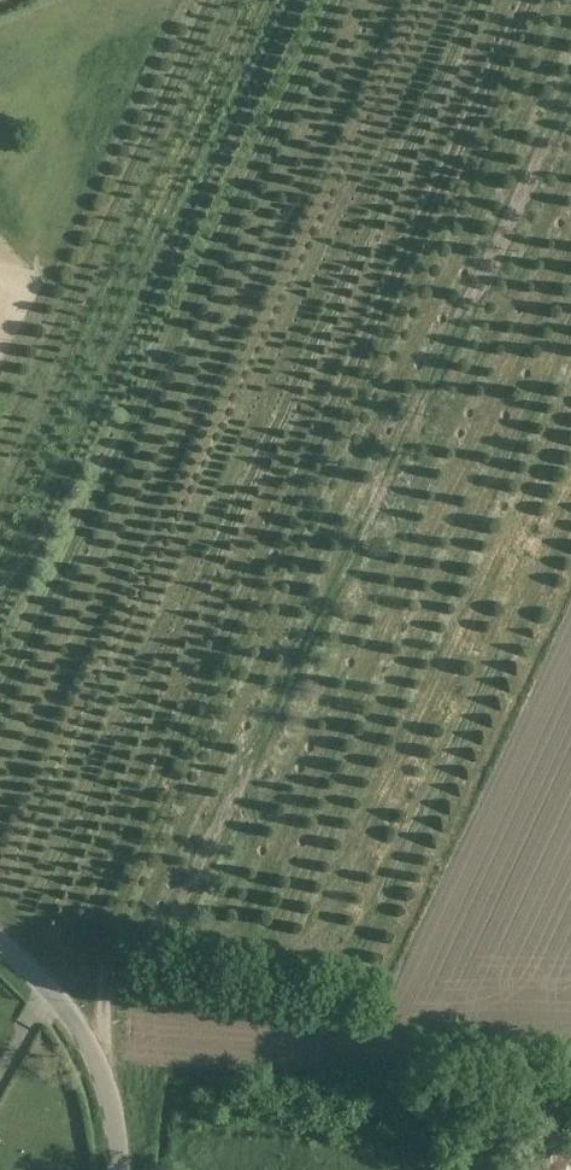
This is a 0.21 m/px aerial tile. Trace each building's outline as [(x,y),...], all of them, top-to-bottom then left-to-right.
[(449,1144),(545,1161),(544,1169),(570,1169),(570,1146),(550,1144),(552,1136),(453,1120),(449,1144)]
